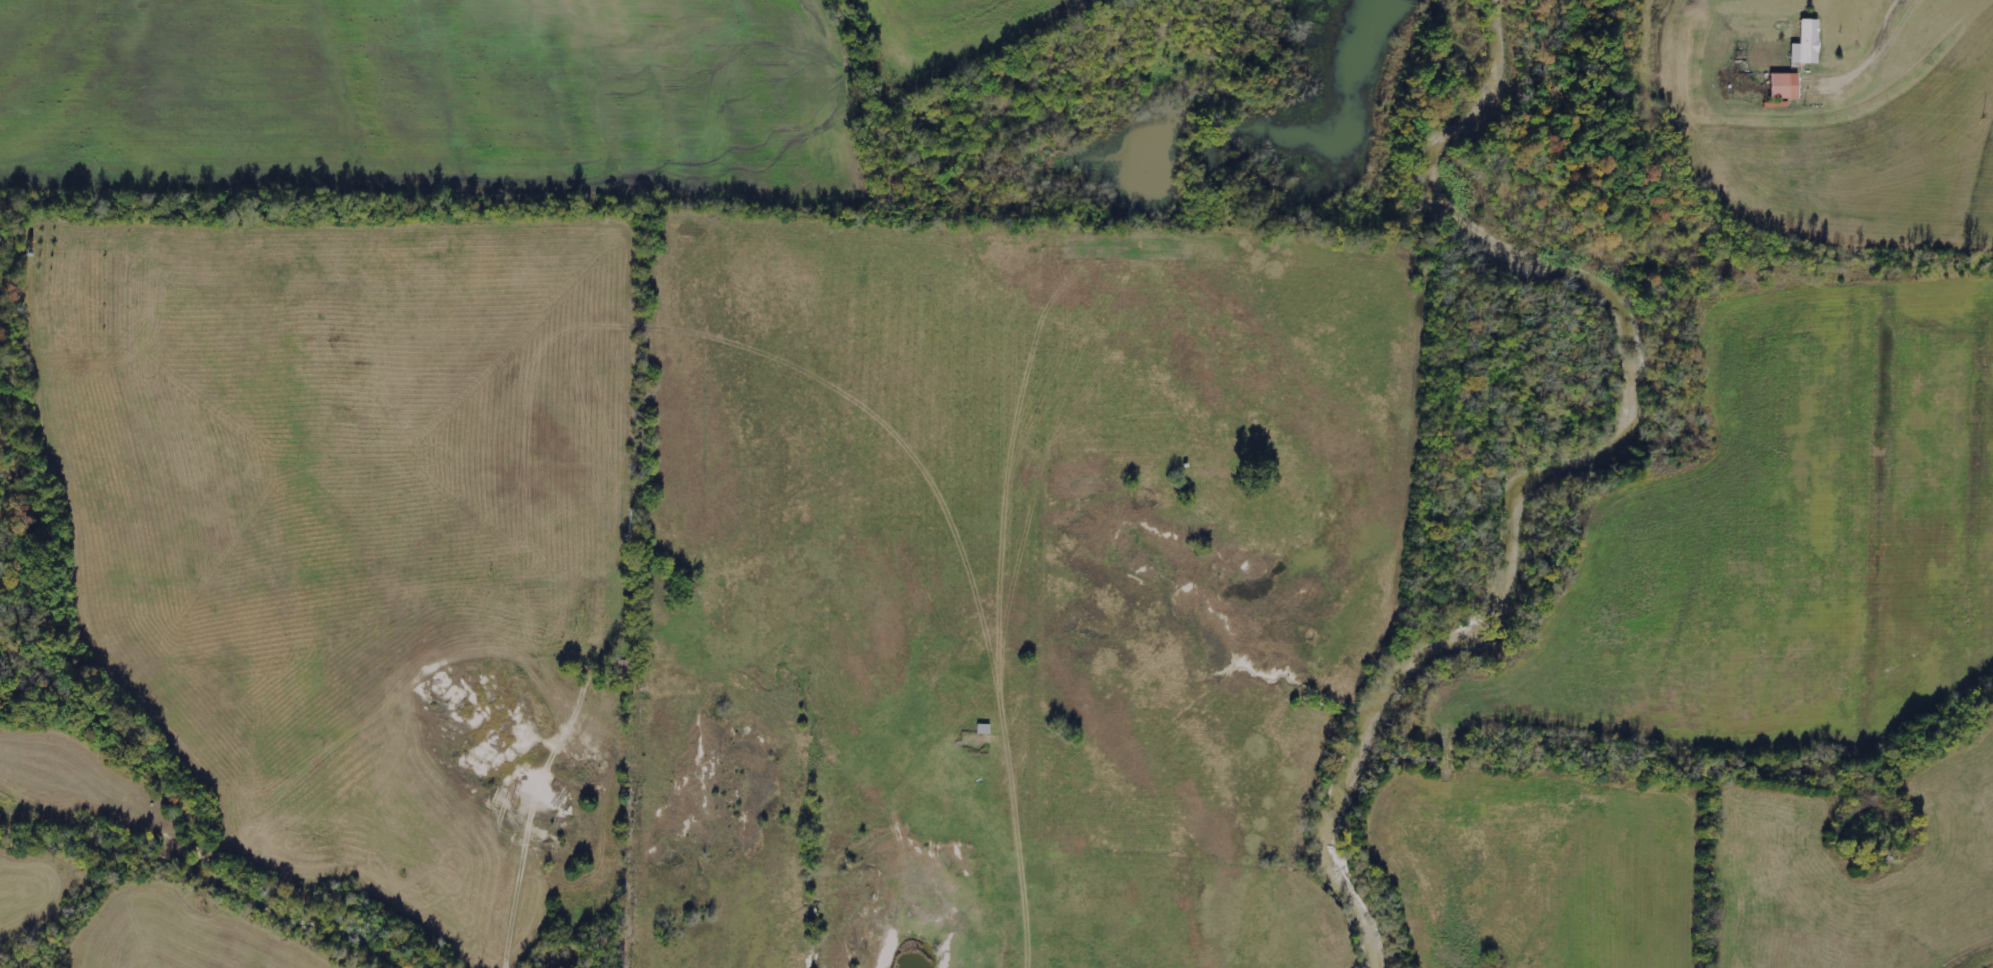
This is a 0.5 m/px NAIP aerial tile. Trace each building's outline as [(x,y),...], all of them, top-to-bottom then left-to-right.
[(1798,46),(1790,46),(1789,65),(1816,65),(1817,22),(1798,21),(1798,46)] [(1796,100),(1796,75),(1768,76),(1769,101),(1796,100)]
